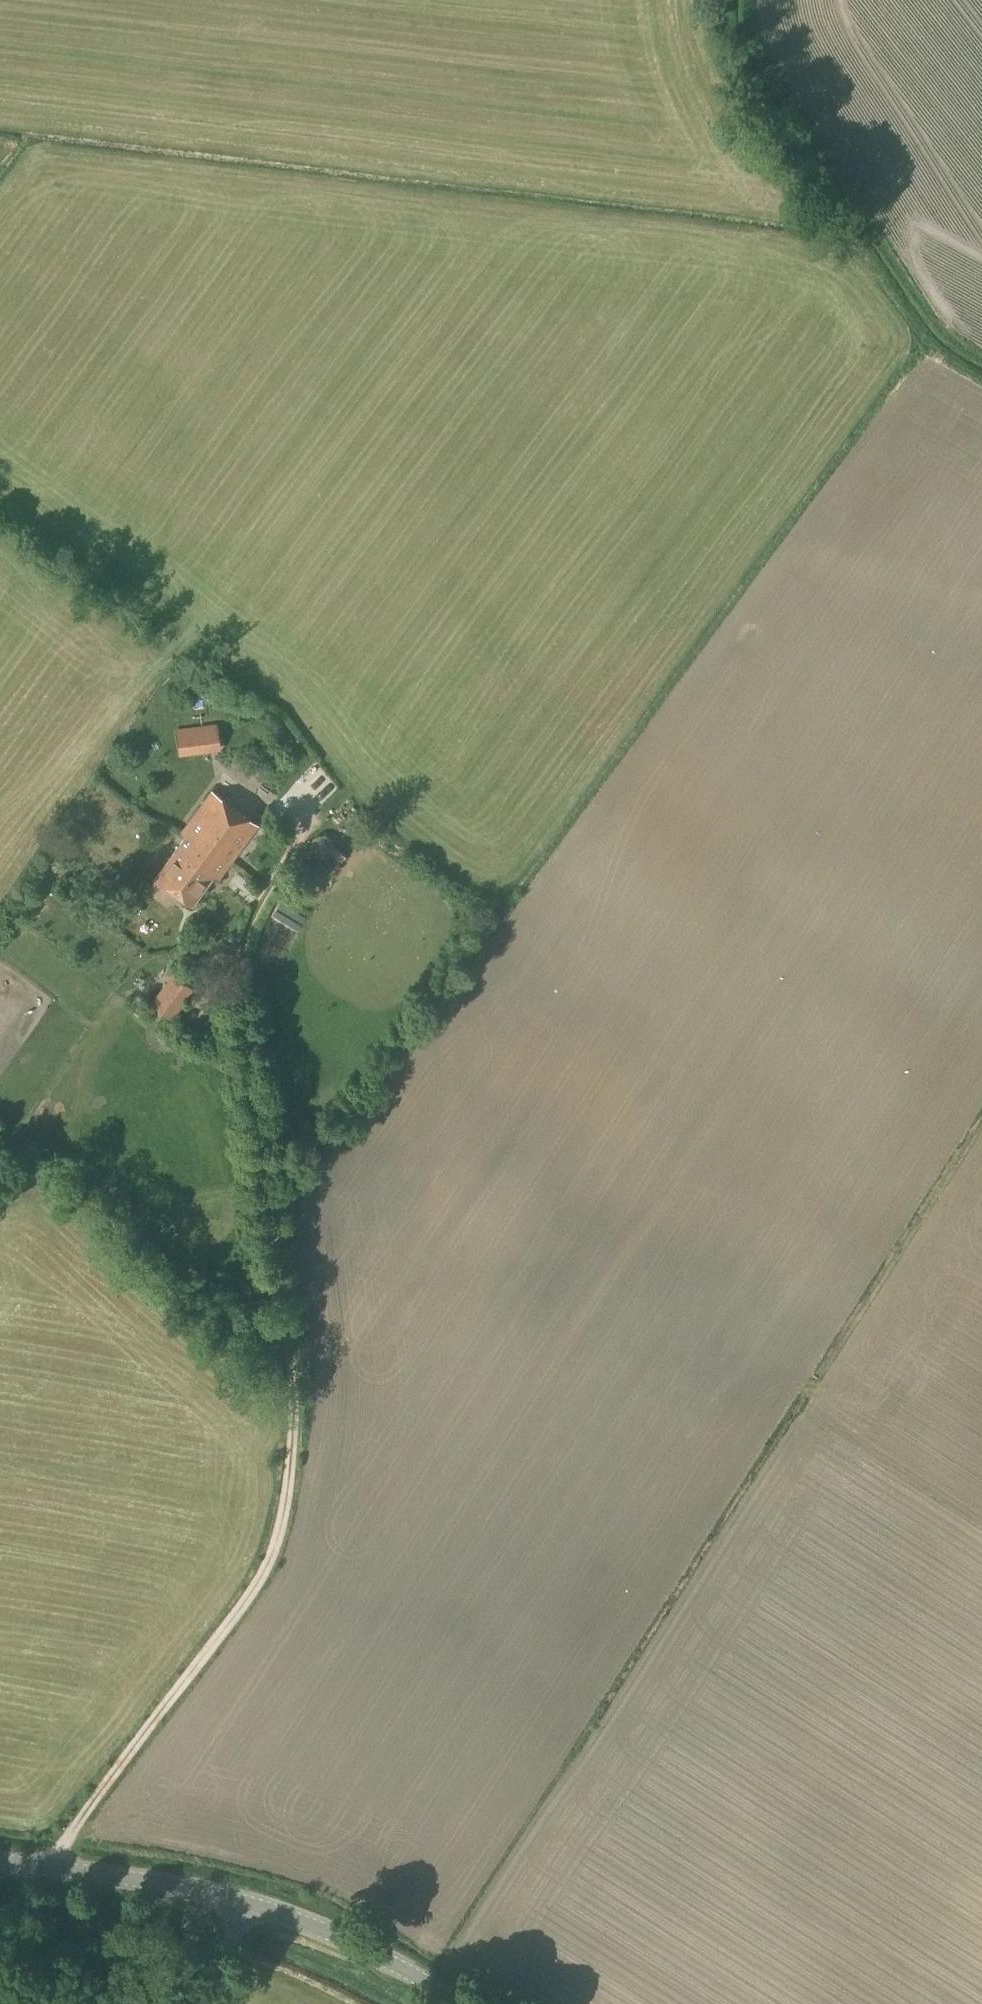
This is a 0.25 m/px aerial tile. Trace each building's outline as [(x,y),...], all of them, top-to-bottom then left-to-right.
[(219,731),(203,731),(204,751),(219,751),(219,731)] [(218,878),(257,826),(211,792),(181,833),(185,836),(155,877),(191,905),(214,875),(218,878)] [(171,1021),(195,988),(172,972),(148,1005),(171,1021)] [(208,1962),(209,1950),(195,1949),(194,1961),(208,1962)]
